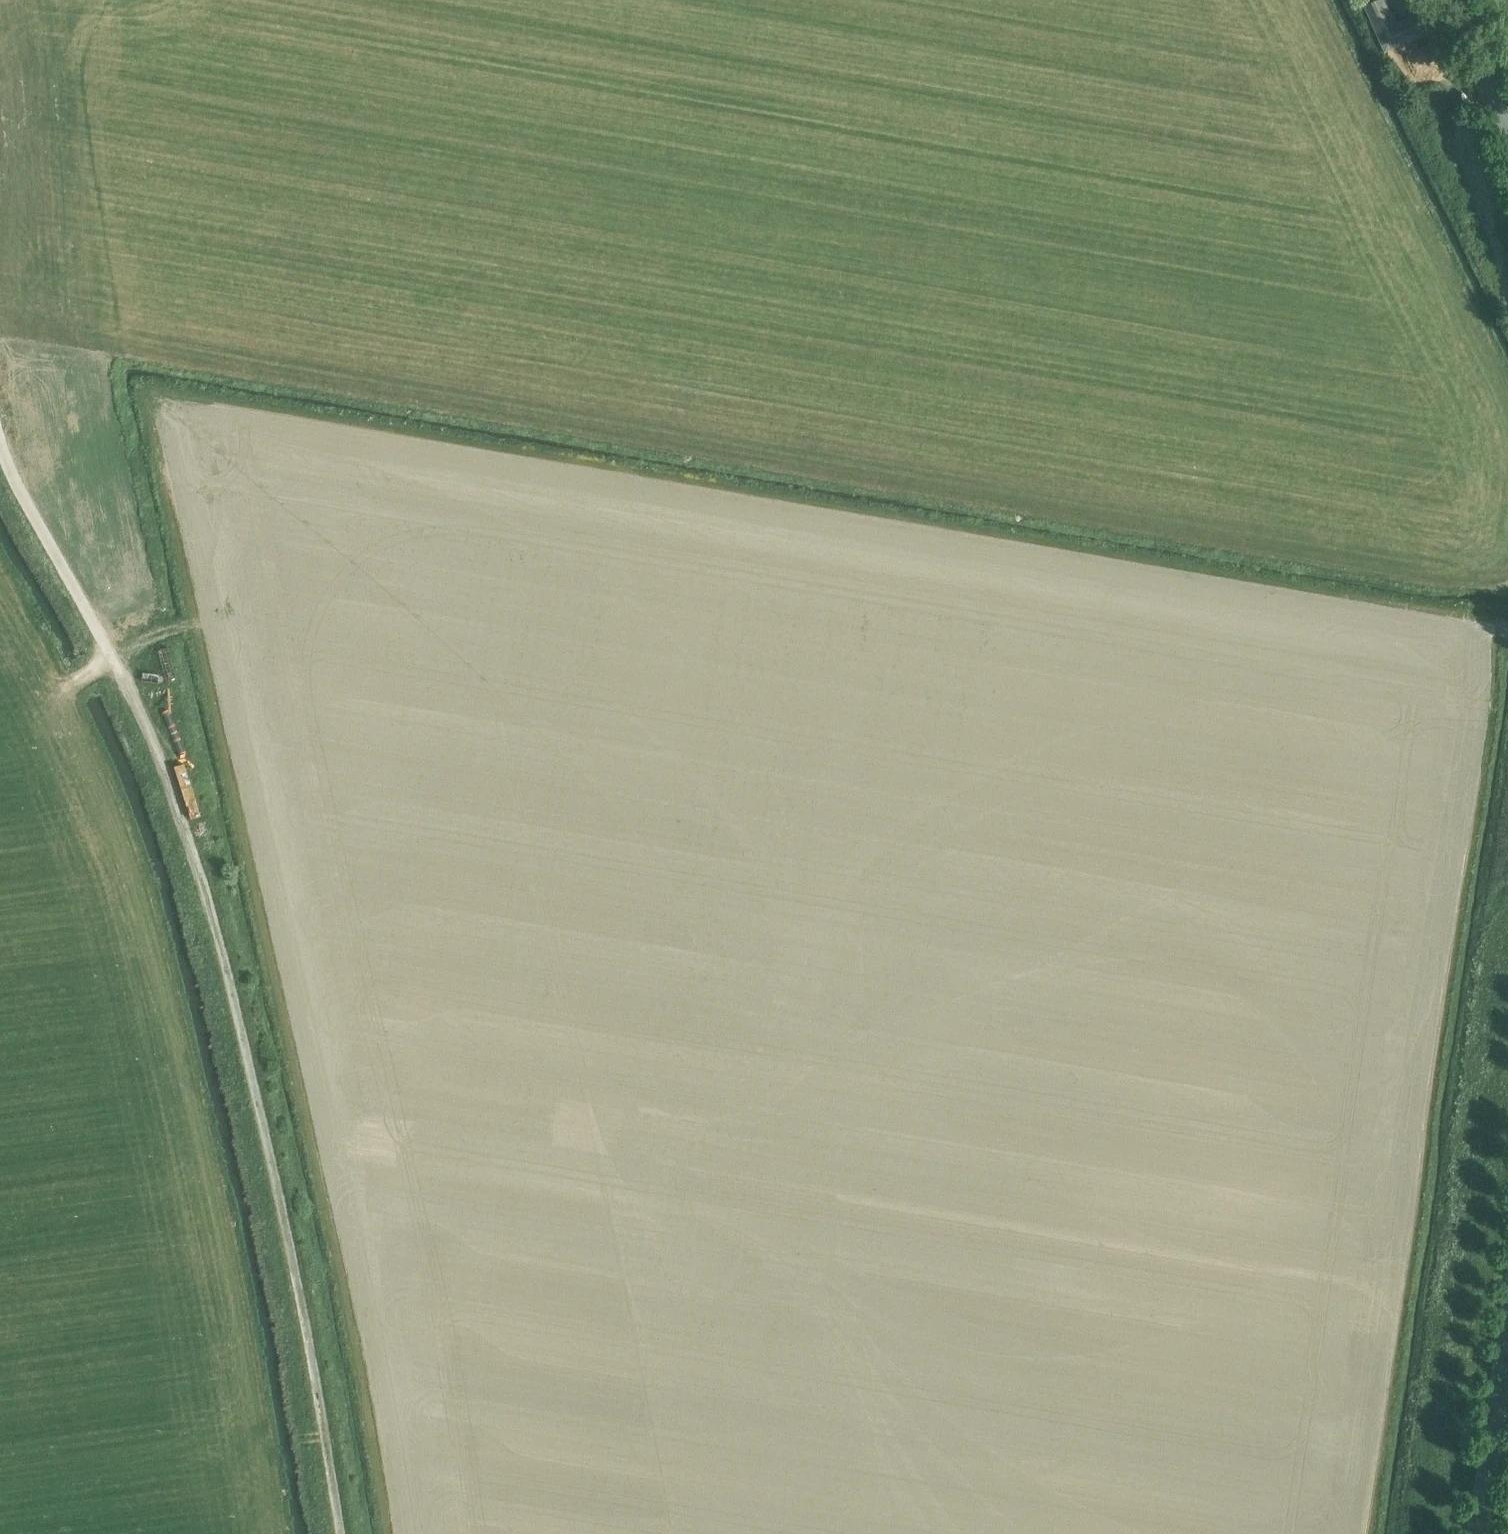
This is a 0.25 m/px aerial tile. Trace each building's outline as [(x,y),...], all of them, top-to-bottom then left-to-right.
[(1363,6),(1370,20),(1384,52),(1385,53),(1389,51),(1398,47),(1422,36),(1412,14),(1395,22),(1385,0),(1376,0),(1364,5),(1363,6)] [(1452,50),(1444,36),(1422,47),(1430,62),(1452,50)]
